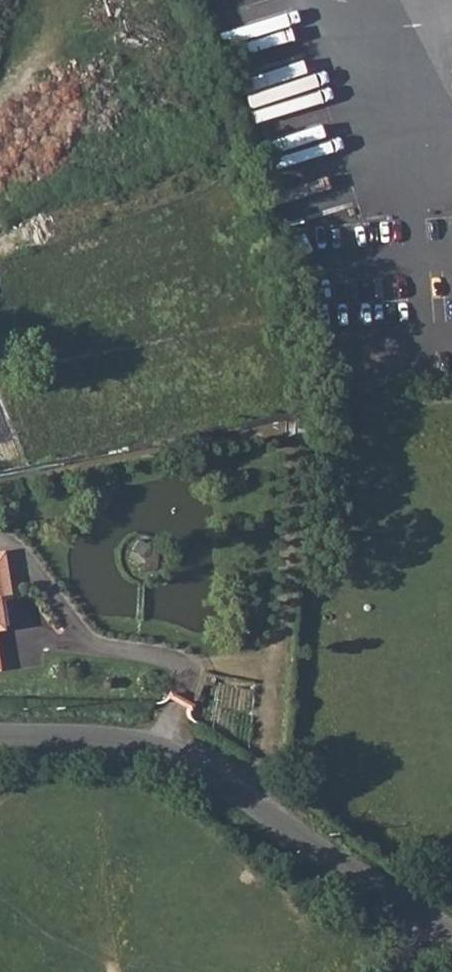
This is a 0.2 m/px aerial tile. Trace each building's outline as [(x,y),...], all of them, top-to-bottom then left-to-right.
[(248,113),(257,140),(319,120),(310,93),(248,113)] [(330,135),(268,160),(291,219),(354,194),(330,135)]
